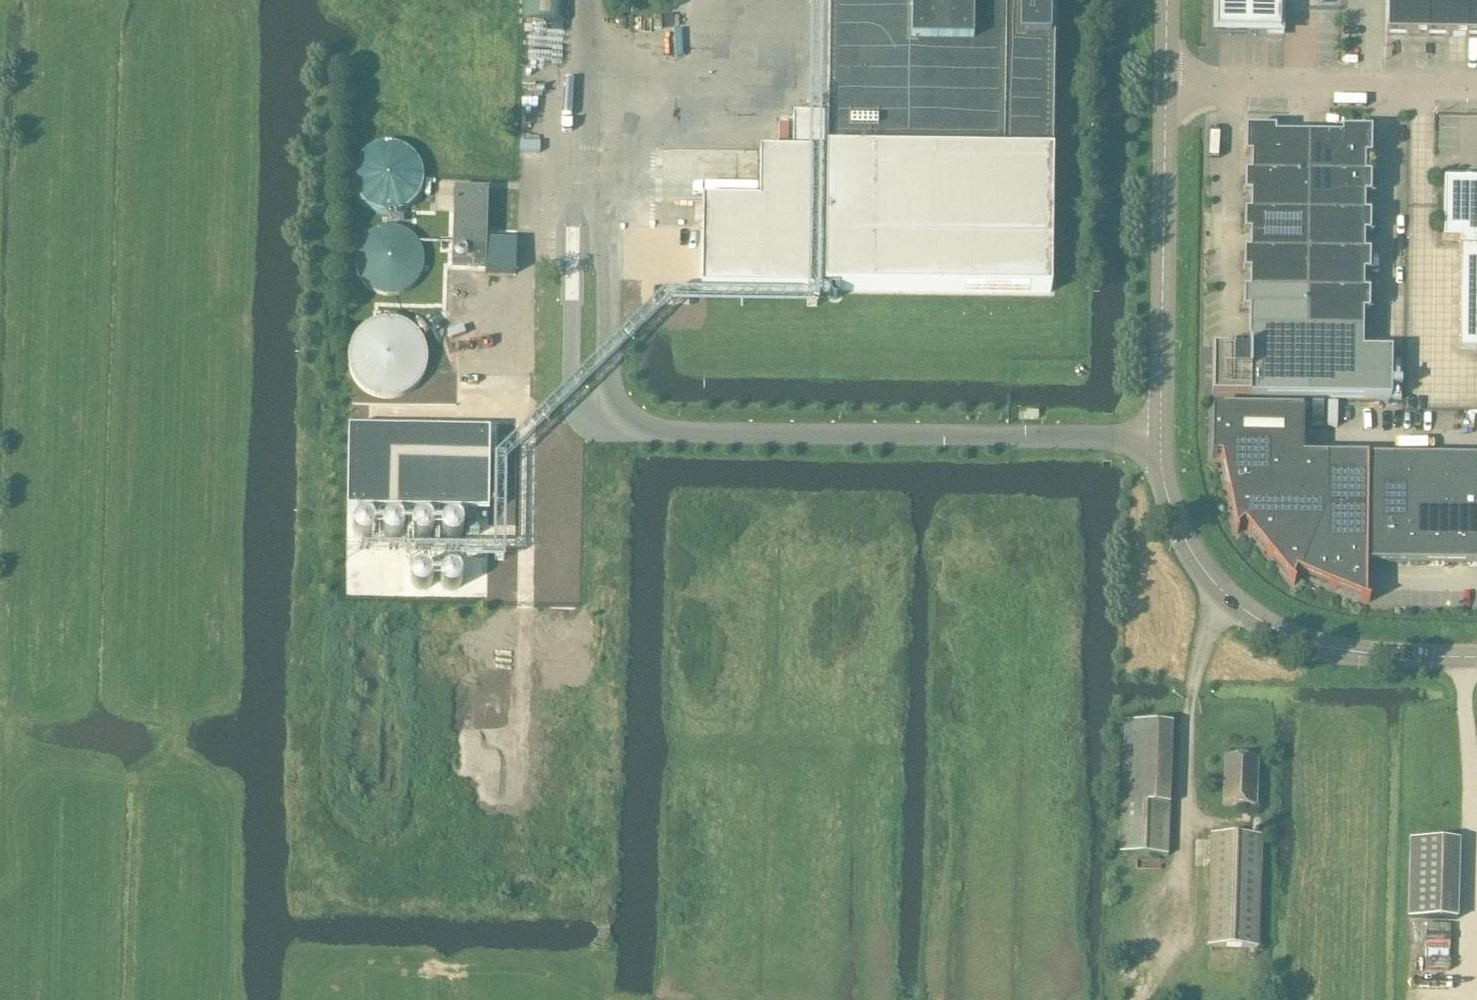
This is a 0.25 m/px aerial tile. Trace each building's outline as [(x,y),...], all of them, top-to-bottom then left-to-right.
[(567,0),(524,0),(523,15),(558,15),(567,15),(567,0)] [(828,115),(827,150),(1053,153),(1055,0),(830,0),(828,115)] [(1216,33),(1267,34),(1267,31),(1280,31),(1280,3),(1282,0),(1216,0),(1216,33)] [(1427,36),(1428,0),(1387,0),(1387,24),(1387,33),(1386,33),(1387,36),(1389,36),(1405,36),(1410,36),(1409,36),(1425,36),(1427,36)] [(1427,36),(1430,36),(1445,36),(1445,37),(1450,37),(1450,36),(1465,37),(1467,37),(1468,0),(1428,0),(1427,36)] [(1467,37),(1470,37),(1476,37),(1476,0),(1468,0),(1467,37)] [(703,201),(702,288),(831,290),(830,295),(835,299),(839,295),(839,290),(1051,293),(1052,154),(1053,153),(827,150),(828,115),(793,114),(793,152),(760,151),(759,202),(703,201)] [(1251,156),(1251,174),(1251,175),(1308,176),(1308,136),(1269,136),(1269,130),(1246,129),(1245,156),(1251,156)] [(1365,176),(1365,158),(1371,158),(1371,131),(1348,131),(1347,137),(1308,136),(1308,176),(1365,176)] [(1251,189),(1250,213),(1250,214),(1307,214),(1308,176),(1251,175),(1251,174),(1245,174),(1245,189),(1251,189)] [(1364,215),(1364,214),(1364,191),(1370,191),(1371,176),(1365,176),(1308,176),(1307,214),(1364,215)] [(1460,305),(1459,350),(1476,351),(1476,183),(1444,182),(1443,242),(1459,242),(1459,248),(1461,248),(1460,305)] [(454,189),(452,265),(486,266),(488,190),(454,189)] [(1250,228),(1250,252),(1250,253),(1307,253),(1307,214),(1250,214),(1250,213),(1245,213),(1244,228),(1250,228)] [(1364,254),(1364,253),(1364,229),(1370,230),(1370,215),(1364,214),(1364,215),(1307,214),(1307,253),(1364,254)] [(1250,267),(1250,291),(1306,292),(1307,253),(1250,253),(1250,252),(1244,252),(1244,267),(1250,267)] [(1363,293),(1363,292),(1363,268),(1369,268),(1370,253),(1364,253),(1364,254),(1307,253),(1306,292),(1363,293)] [(1362,350),(1363,332),(1306,331),(1306,292),(1250,291),(1244,291),(1243,306),(1249,306),(1249,349),(1213,349),(1212,397),(1391,399),(1392,351),(1362,350)] [(1306,331),(1363,332),(1363,307),(1369,307),(1369,292),(1363,292),(1363,293),(1306,292),(1306,331)] [(1302,458),(1303,458),(1303,410),(1212,409),(1212,458),(1221,458),(1237,534),(1238,534),(1238,530),(1244,525),(1247,528),(1301,483),(1302,458)] [(490,440),(352,436),(352,506),(488,510),(490,440)] [(1301,483),(1247,528),(1293,581),(1297,573),(1366,600),(1367,458),(1303,458),(1302,458),(1301,483)] [(1367,458),(1366,564),(1476,566),(1476,460),(1367,458)] [(1124,722),(1120,854),(1167,856),(1172,724),(1124,722)] [(1223,805),(1256,806),(1258,760),(1225,759),(1223,805)] [(1261,836),(1211,835),(1208,947),(1258,948),(1261,836)] [(1409,918),(1457,919),(1459,841),(1411,840),(1409,918)]
